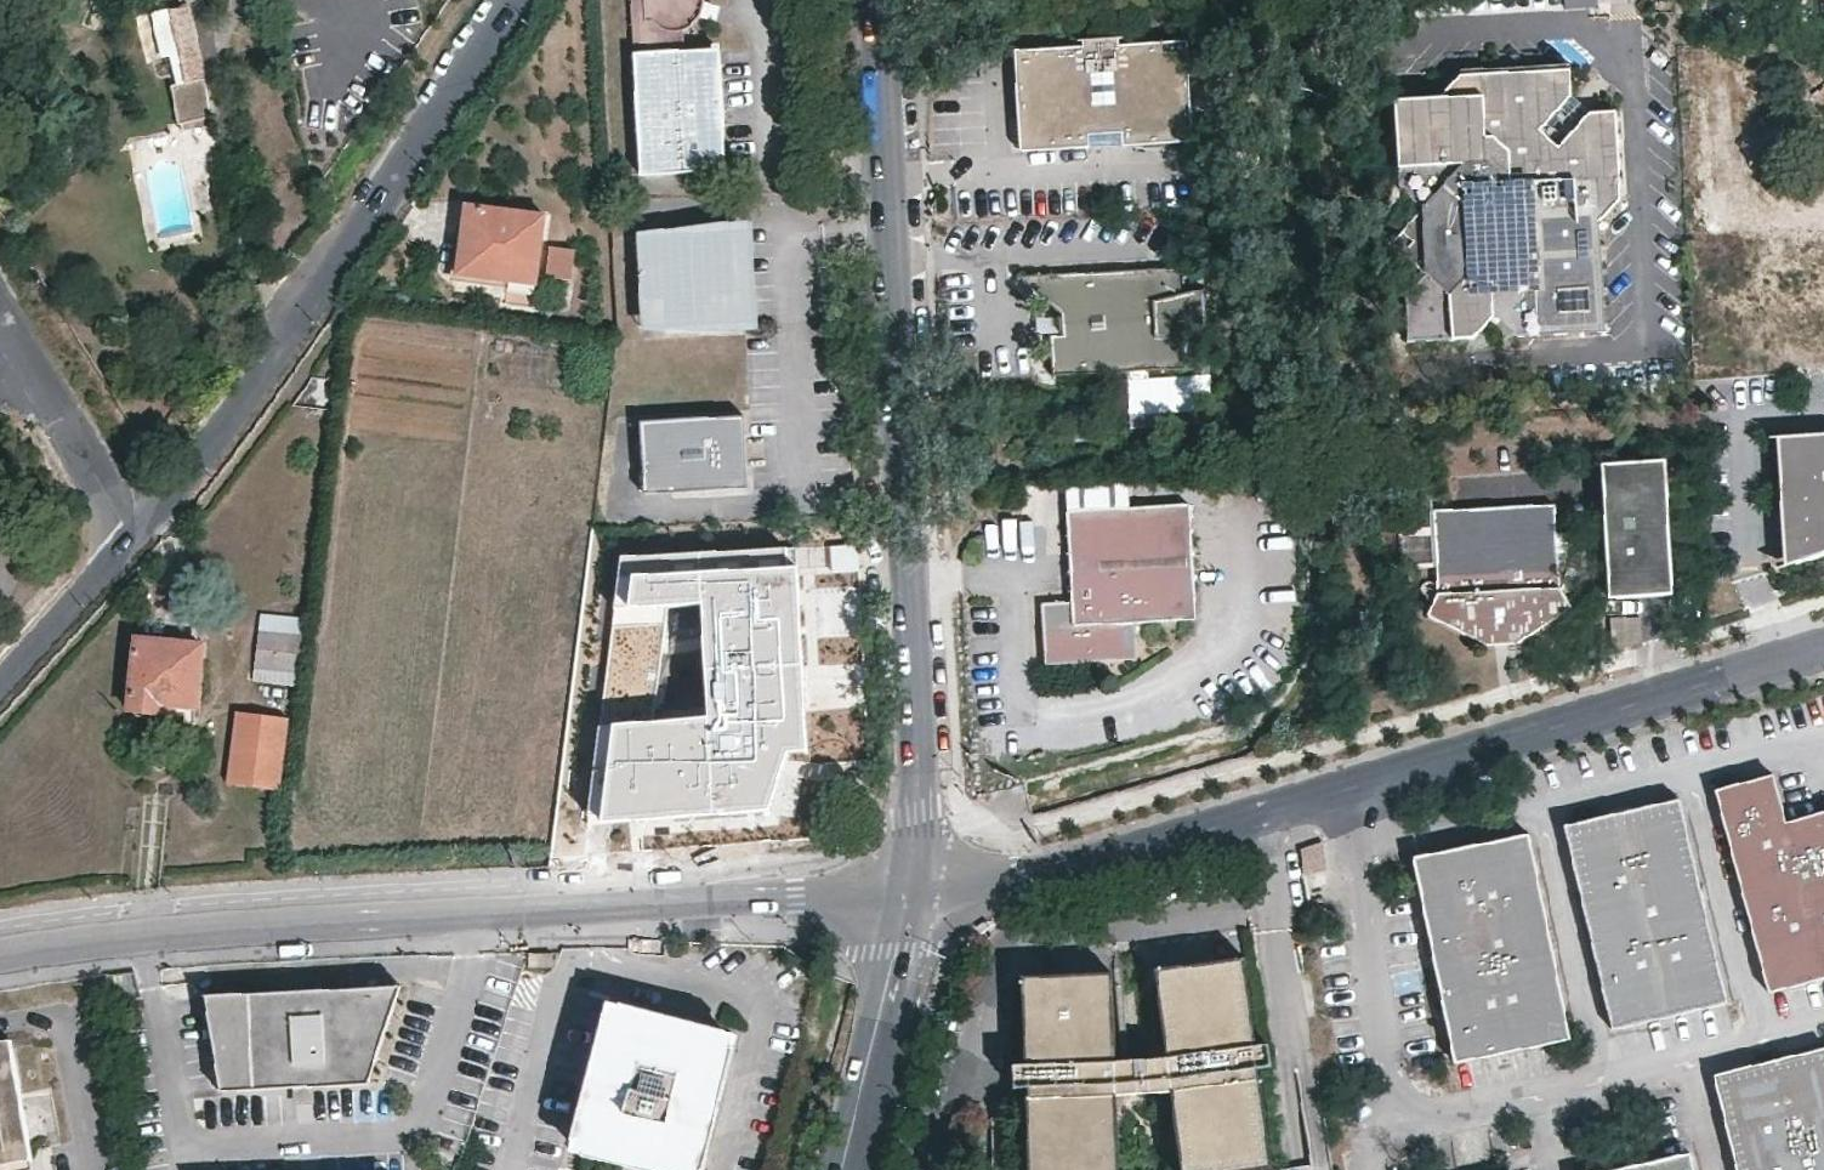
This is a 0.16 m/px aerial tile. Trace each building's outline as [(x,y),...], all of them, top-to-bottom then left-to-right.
[(646,4),(631,4),(640,173),(728,169),(721,48),(688,49),(688,30),(690,29),(694,26),(697,21),(698,17),(701,13),(702,8),(703,3),(702,0),(647,0),(646,4)] [(212,118),(187,6),(170,9),(184,83),(170,85),(177,124),(212,118)] [(1084,48),(1016,52),(1021,151),(1090,147),(1089,137),(1123,135),(1124,145),(1193,142),(1188,44),(1119,47),(1118,39),(1084,41),(1084,48)] [(1438,98),(1394,100),(1398,189),(1421,209),(1390,243),(1425,274),(1403,296),(1406,342),(1473,339),(1493,316),(1517,337),(1604,332),(1599,223),(1619,200),(1615,112),(1589,113),(1557,148),(1538,132),(1571,96),(1569,71),(1459,76),(1438,98)] [(214,127),(212,118),(177,124),(179,134),(214,127)] [(542,216),(466,206),(458,272),(534,281),(542,216)] [(636,233),(640,302),(664,301),(666,326),(707,324),(706,300),(737,298),(733,228),(636,233)] [(575,249),(549,246),(545,275),(572,279),(575,249)] [(1180,265),(1022,274),(1059,320),(1059,338),(1049,338),(1052,377),(1185,370),(1184,340),(1207,343),(1204,287),(1182,293),(1180,265)] [(1789,279),(1776,289),(1809,335),(1822,326),(1789,279)] [(738,322),(737,298),(706,300),(707,324),(738,322)] [(642,328),(666,326),(664,301),(640,302),(642,328)] [(744,412),(641,418),(645,490),(748,484),(744,412)] [(1788,437),(1794,561),(1823,552),(1823,435),(1788,437)] [(1788,437),(1778,437),(1783,565),(1794,561),(1788,437)] [(1662,457),(1600,460),(1606,590),(1668,588),(1662,457)] [(1189,503),(1065,510),(1070,600),(1041,603),(1044,664),(1136,659),(1135,622),(1194,619),(1189,503)] [(1553,504),(1432,509),(1438,592),(1426,614),(1483,643),(1504,642),(1516,642),(1571,606),(1557,584),(1553,504)] [(787,553),(607,555),(572,820),(786,813),(787,553)] [(306,618),(260,613),(252,682),(298,687),(306,618)] [(203,647),(134,639),(128,709),(158,713),(160,705),(196,707),(203,647)] [(280,789),(289,716),(237,709),(227,782),(280,789)] [(1713,789),(1768,992),(1823,977),(1823,811),(1784,822),(1772,775),(1713,789)] [(1563,825),(1610,1030),(1697,1010),(1726,1003),(1677,797),(1563,825)] [(1411,856),(1454,1063),(1544,1045),(1569,1040),(1527,833),(1411,856)] [(1304,870),(1325,865),(1319,839),(1298,843),(1304,870)] [(1159,962),(1168,1052),(1172,1084),(1181,1169),(1212,1169),(1271,1164),(1260,1064),(1273,1063),(1270,1040),(1258,1041),(1249,953),(1159,962)] [(1026,971),(1030,1060),(1018,1060),(1018,1083),(1032,1082),(1035,1169),(1125,1169),(1122,1089),(1121,1057),(1117,967),(1026,971)] [(400,985),(205,994),(221,1090),(305,1086),(368,1083),(400,985)] [(606,1002),(568,1152),(643,1169),(700,1169),(735,1034),(606,1002)] [(11,1039),(0,1041),(0,1169),(30,1169),(29,1161),(30,1161),(11,1039)] [(1713,1075),(1737,1169),(1823,1169),(1823,1048),(1713,1075)] [(1168,1052),(1121,1057),(1122,1089),(1172,1084),(1168,1052)] [(1610,1169),(1692,1169),(1688,1152),(1610,1169)]
